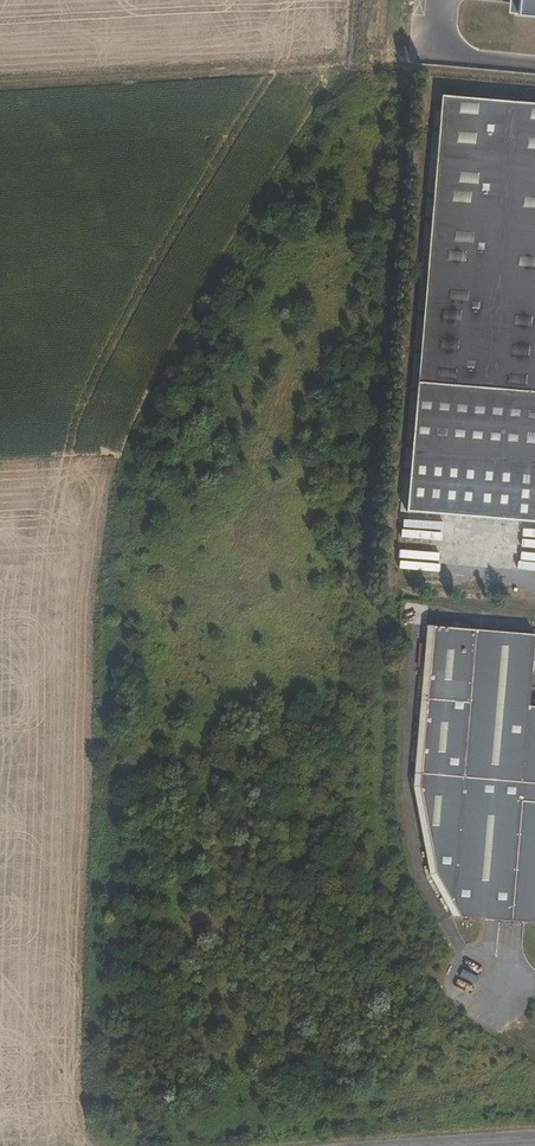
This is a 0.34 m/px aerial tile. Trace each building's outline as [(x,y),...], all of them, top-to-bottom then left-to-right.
[(507,12),(534,15),(534,0),(508,0),(507,12)] [(438,95),(401,570),(534,581),(534,103),(438,95)] [(527,703),(533,632),(425,622),(412,771),(428,856),(450,895),(509,900),(534,902),(534,704),(527,703)] [(478,978),(485,965),(469,958),(463,971),(478,978)]
